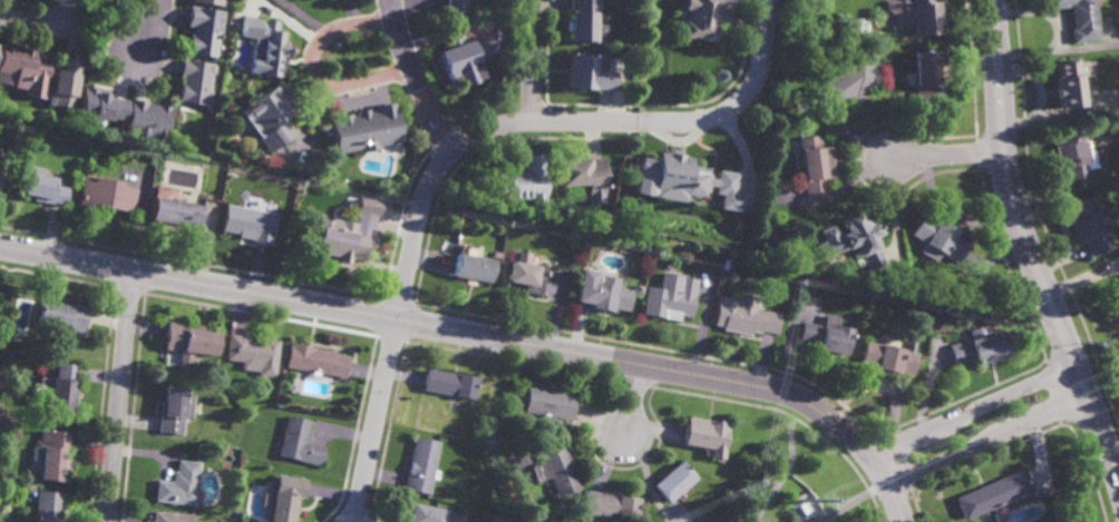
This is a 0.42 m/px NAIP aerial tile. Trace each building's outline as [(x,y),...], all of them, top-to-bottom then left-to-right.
[(447,11),(448,0),(467,0),(466,13),(447,11)] [(571,42),(572,0),(601,0),(601,14),(596,14),(596,26),(606,26),(606,41),(596,41),(596,43),(571,42)] [(684,8),(686,0),(737,0),(734,13),(718,11),(714,29),(717,29),(714,43),(682,38),(684,22),(680,21),(682,8),(684,8)] [(903,17),(902,0),(933,0),(933,2),(940,1),(942,35),(914,37),(913,26),(907,27),(907,16),(903,17)] [(1047,9),(1046,0),(1093,0),(1097,41),(1070,43),(1069,30),(1072,29),(1069,6),(1067,6),(1067,7),(1047,9)] [(215,59),(186,55),(189,35),(193,36),(194,27),(187,26),(191,7),(223,11),(215,59)] [(266,29),(267,27),(276,28),(275,31),(285,33),(284,41),(292,42),(291,49),(294,49),(293,53),(290,53),(289,59),(286,59),(283,78),(249,73),(251,58),(253,59),(256,39),(240,37),(243,17),(262,19),(261,29),(266,29)] [(497,52),(478,59),(479,62),(478,63),(484,78),(477,80),(477,81),(461,87),(458,79),(449,82),(438,52),(471,40),(471,41),(492,35),(497,52)] [(14,75),(0,72),(0,43),(35,49),(32,60),(49,62),(43,100),(23,97),(25,91),(12,89),(14,75)] [(938,85),(943,85),(944,104),(926,105),(925,102),(917,104),(915,52),(943,51),(943,66),(937,67),(938,85)] [(854,99),(854,98),(830,115),(813,90),(863,53),(880,79),(854,99)] [(588,57),(588,56),(593,56),(593,57),(597,57),(596,70),(617,71),(616,90),(595,89),(595,90),(570,89),(572,56),(588,57)] [(77,65),(80,66),(75,98),(72,108),(52,106),(55,95),(50,93),(55,71),(60,71),(61,62),(65,62),(66,58),(78,60),(77,65)] [(214,73),(212,73),(210,89),(212,90),(210,108),(177,102),(182,76),(179,76),(183,59),(214,63),(213,65),(215,66),(214,73)] [(1079,107),(1054,110),(1053,99),(1051,99),(1050,88),(1053,88),(1052,78),(1055,78),(1053,62),(1074,60),(1079,107)] [(125,121),(111,119),(111,121),(103,120),(101,127),(91,125),(91,122),(78,120),(84,85),(94,87),(94,89),(108,91),(107,95),(108,95),(107,98),(128,101),(125,121)] [(284,92),(286,91),(293,100),(291,102),(298,111),(284,120),(295,135),(270,152),(241,111),(279,85),(284,92)] [(166,138),(169,105),(129,101),(126,134),(166,138)] [(403,142),(380,146),(380,149),(362,152),(361,149),(337,154),(331,121),(338,120),(337,117),(352,114),(352,116),(358,115),(358,111),(370,109),(371,112),(378,111),(377,106),(397,104),(403,142)] [(1084,151),(1091,151),(1093,169),(1086,169),(1087,177),(1062,180),(1060,168),(1055,169),(1052,146),(1057,145),(1054,132),(1080,129),(1084,151)] [(820,148),(829,147),(833,179),(824,180),(826,196),(806,198),(798,138),(818,136),(820,148)] [(680,156),(683,156),(683,158),(690,159),(689,168),(707,170),(706,176),(710,176),(709,179),(716,181),(717,173),(737,175),(733,195),(741,197),(739,213),(718,209),(720,196),(713,195),(714,188),(708,187),(707,195),(703,194),(703,198),(685,195),(683,205),(651,199),(652,197),(634,195),(640,160),(656,162),(658,154),(665,156),(666,154),(669,155),(670,150),(680,151),(680,156)] [(547,198),(554,198),(554,207),(546,207),(547,211),(529,211),(529,200),(497,200),(497,175),(507,175),(507,171),(526,171),(526,156),(547,156),(547,198)] [(605,187),(606,187),(606,190),(605,190),(605,195),(602,195),(603,200),(591,201),(591,196),(588,196),(587,187),(560,188),(558,162),(604,159),(606,178),(605,178),(605,187)] [(66,207),(33,201),(33,197),(23,195),(28,166),(45,169),(43,177),(58,179),(57,185),(70,188),(66,207)] [(123,184),(123,187),(138,189),(134,214),(79,205),(84,180),(95,183),(95,178),(123,184)] [(1097,215),(1106,211),(1112,227),(1102,232),(1109,249),(1087,258),(1080,242),(1074,244),(1067,224),(1072,221),(1066,205),(1089,196),(1097,215)] [(202,226),(186,223),(185,228),(150,221),(155,198),(205,208),(202,226)] [(363,211),(377,214),(374,232),(368,230),(363,262),(349,259),(349,264),(339,263),(340,258),(315,254),(317,247),(315,247),(320,219),(333,221),(332,232),(354,235),(359,210),(360,211),(360,209),(356,208),(353,205),(353,200),(356,198),(362,198),(364,203),(363,211)] [(273,243),(270,243),(269,246),(254,243),(254,240),(240,238),(241,235),(222,232),(227,205),(279,215),(273,243)] [(869,221),(868,225),(876,221),(882,235),(874,238),(885,264),(867,272),(862,258),(854,260),(849,249),(847,250),(847,249),(820,260),(815,247),(825,243),(820,232),(835,226),(836,229),(837,228),(840,236),(843,235),(843,236),(847,235),(845,228),(848,227),(846,220),(850,218),(849,217),(853,216),(854,217),(859,215),(862,221),(863,218),(869,221)] [(936,224),(938,220),(957,233),(954,238),(967,247),(956,266),(940,256),(935,263),(918,253),(924,245),(909,236),(923,215),(936,224)] [(528,266),(547,269),(543,297),(524,294),(525,287),(507,284),(510,264),(518,265),(519,252),(529,255),(528,266)] [(490,284),(455,278),(458,256),(495,263),(490,284)] [(593,273),(599,274),(596,284),(600,285),(601,277),(619,280),(617,285),(624,286),(624,289),(633,290),(629,313),(613,311),(612,315),(591,311),(592,306),(576,303),(582,270),(586,272),(586,269),(594,270),(593,273)] [(641,315),(678,321),(679,316),(690,318),(697,279),(661,273),(659,289),(646,286),(641,315)] [(642,295),(633,294),(634,285),(643,287),(642,295)] [(756,311),(780,315),(776,336),(760,333),(759,335),(751,333),(750,336),(722,331),(722,327),(712,326),(718,296),(738,301),(739,295),(758,298),(756,311)] [(1105,304),(1118,297),(1118,326),(1116,327),(1105,304)] [(89,308),(84,334),(67,331),(67,333),(37,326),(41,304),(51,306),(52,301),(89,308)] [(837,328),(850,331),(845,358),(817,352),(818,345),(798,341),(801,323),(821,327),(824,315),(839,317),(837,328)] [(207,328),(206,334),(222,336),(218,358),(193,356),(192,364),(181,363),(182,354),(164,353),(167,324),(207,328)] [(986,338),(1002,334),(1009,358),(975,367),(974,362),(953,367),(947,345),(971,339),(969,329),(984,326),(986,338)] [(66,335),(64,348),(47,345),(50,331),(66,335)] [(264,343),(264,341),(280,343),(274,380),(260,377),(260,373),(243,371),(244,363),(225,361),(230,335),(251,338),(250,341),(264,343)] [(912,376),(897,373),(896,376),(875,372),(876,367),(859,363),(865,342),(916,355),(912,376)] [(344,378),(286,368),(291,344),(315,349),(334,353),(333,355),(348,357),(344,378)] [(72,412),(49,410),(51,392),(39,390),(40,375),(52,377),(53,364),(77,366),(72,412)] [(474,398),(422,390),(426,370),(477,378),(474,398)] [(193,417),(186,416),(185,434),(158,431),(162,398),(166,398),(167,383),(189,385),(189,395),(195,395),(193,417)] [(570,418),(558,416),(556,430),(537,426),(541,413),(524,410),(528,386),(574,395),(570,418)] [(324,446),(320,465),(279,456),(288,414),(311,420),(308,434),(311,434),(309,443),(324,446)] [(716,420),(716,418),(719,418),(719,420),(728,422),(721,457),(709,456),(711,447),(682,442),(687,414),(716,420)] [(68,451),(67,451),(65,482),(40,480),(42,462),(32,461),(33,445),(40,445),(41,430),(70,432),(68,451)] [(496,443),(487,441),(489,432),(498,434),(496,443)] [(432,469),(438,470),(436,479),(431,477),(427,493),(402,487),(407,470),(408,471),(410,461),(408,461),(411,446),(413,446),(416,435),(439,441),(432,469)] [(580,486),(555,496),(547,476),(535,481),(529,466),(543,462),(538,451),(553,445),(553,444),(556,443),(557,445),(563,443),(580,486)] [(197,504),(156,501),(158,480),(174,482),(175,471),(177,471),(179,460),(202,462),(197,504)] [(684,464),(685,464),(688,467),(687,467),(694,476),(665,501),(651,483),(680,460),(684,464)] [(963,520),(953,498),(1023,466),(1033,489),(963,520)] [(752,481),(746,479),(747,477),(743,476),(745,472),(748,472),(749,470),(756,472),(752,481)] [(296,513),(295,521),(282,521),(270,520),(272,508),(263,505),(266,489),(274,491),(278,473),(308,479),(304,496),(299,495),(298,505),(300,505),(298,513),(296,513)] [(58,514),(57,521),(36,521),(37,501),(30,501),(30,490),(64,492),(61,514),(58,514)] [(638,495),(633,519),(583,511),(586,490),(602,492),(602,490),(638,495)] [(447,509),(444,521),(406,521),(411,501),(447,509)] [(194,513),(193,521),(154,521),(155,511),(194,513)]
